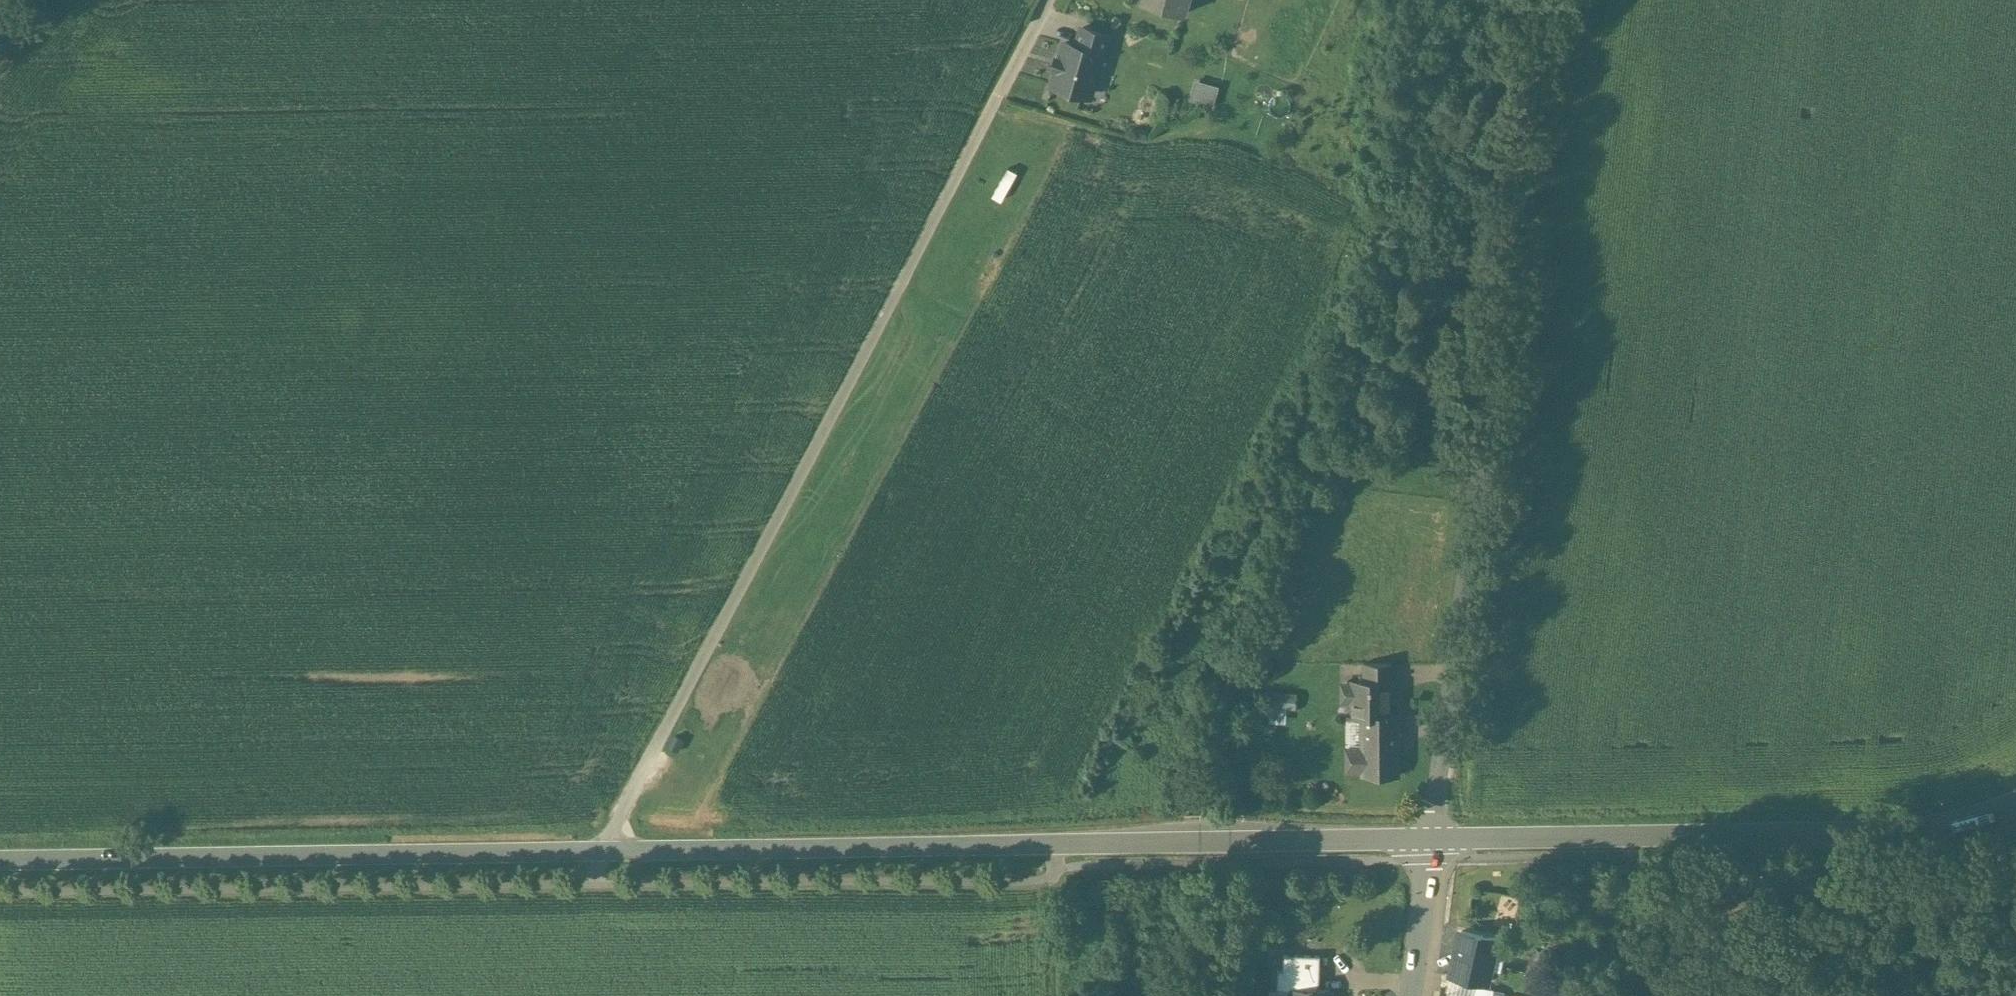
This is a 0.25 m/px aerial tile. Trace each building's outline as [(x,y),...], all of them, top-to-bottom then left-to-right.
[(1142,2),(1184,14),(1188,0),(1142,0),(1142,2)] [(1116,37),(1082,28),(1077,46),(1110,56),(1116,37)] [(1077,46),(1065,43),(1060,59),(1056,58),(1053,69),(1057,70),(1052,87),(1090,97),(1098,69),(1106,71),(1110,56),(1077,46)] [(1196,79),(1191,99),(1216,106),(1222,86),(1196,79)] [(1393,663),(1364,663),(1364,682),(1390,682),(1390,684),(1393,684),(1393,663)] [(1364,682),(1353,682),(1353,684),(1347,684),(1347,702),(1352,702),(1352,716),(1362,716),(1362,748),(1350,748),(1350,772),(1362,773),(1362,775),(1399,774),(1399,715),(1390,715),(1390,684),(1390,682),(1364,682)] [(1273,691),(1273,720),(1289,721),(1289,706),(1299,706),(1300,692),(1273,691)] [(1499,942),(1470,934),(1458,976),(1487,984),(1499,942)] [(1320,955),(1283,954),(1283,969),(1278,969),(1277,989),(1292,990),(1292,988),(1319,989),(1320,955)] [(1472,986),(1471,995),(1494,995),(1495,990),(1472,986)]
